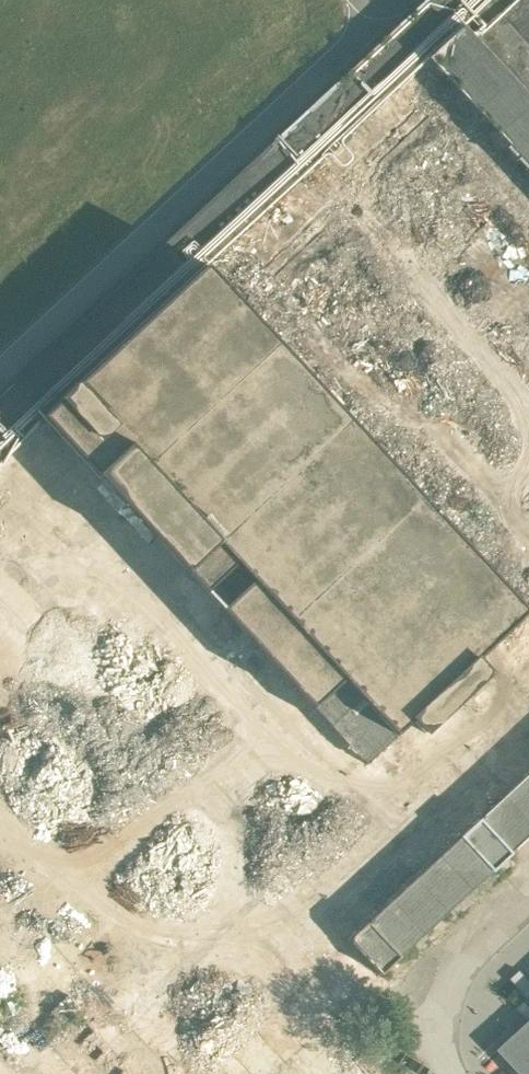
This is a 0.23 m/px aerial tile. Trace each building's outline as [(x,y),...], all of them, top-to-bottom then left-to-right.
[(498,1050),(519,1073),(528,1073),(528,1021),(498,1050)]
